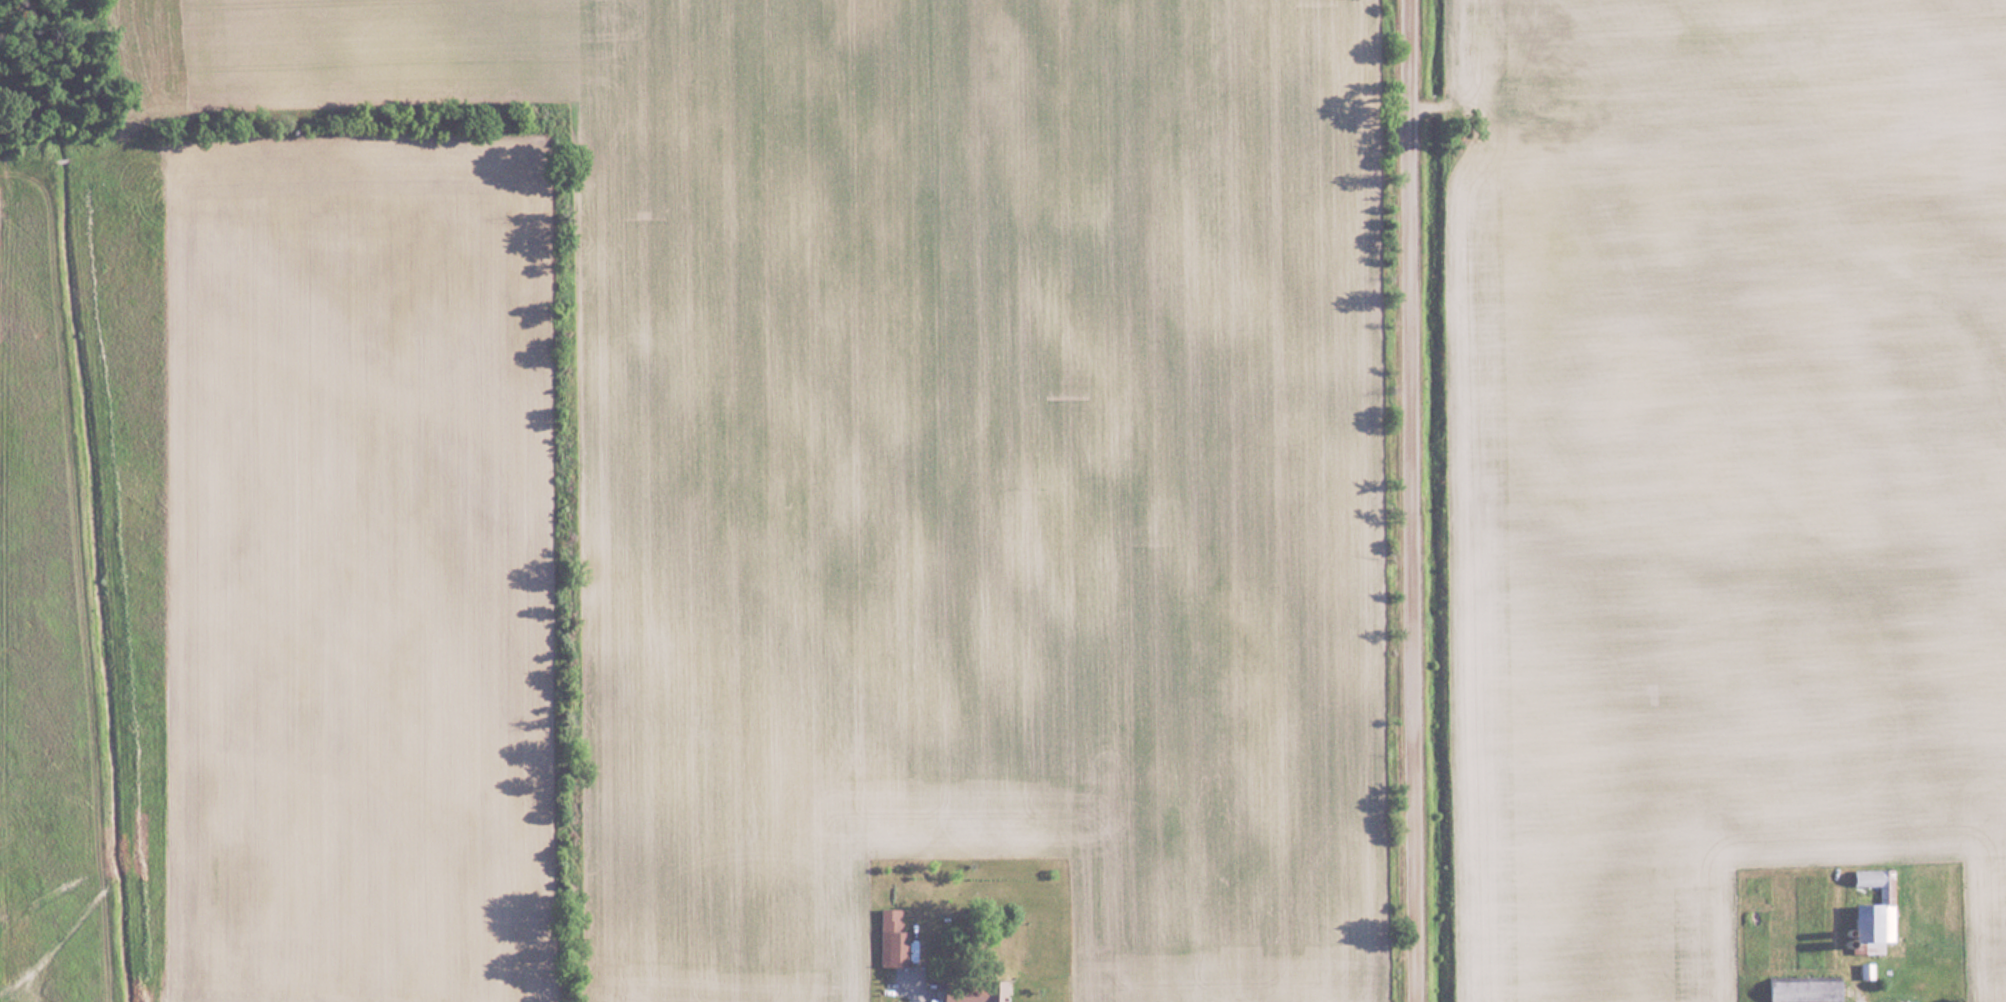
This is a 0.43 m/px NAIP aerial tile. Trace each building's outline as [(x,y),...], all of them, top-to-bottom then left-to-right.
[(1897,869),(1853,869),(1853,886),(1881,886),(1881,904),(1860,904),(1860,932),(1846,932),(1846,942),(1885,943),(1885,942),(1896,942),(1897,869)] [(880,908),(880,966),(908,967),(909,908),(880,908)] [(1874,964),(1862,963),(1861,979),(1874,979),(1874,964)] [(947,979),(946,1001),(1006,1001),(1007,981),(947,979)] [(1845,980),(1770,979),(1770,1001),(1845,1001),(1845,980)]
